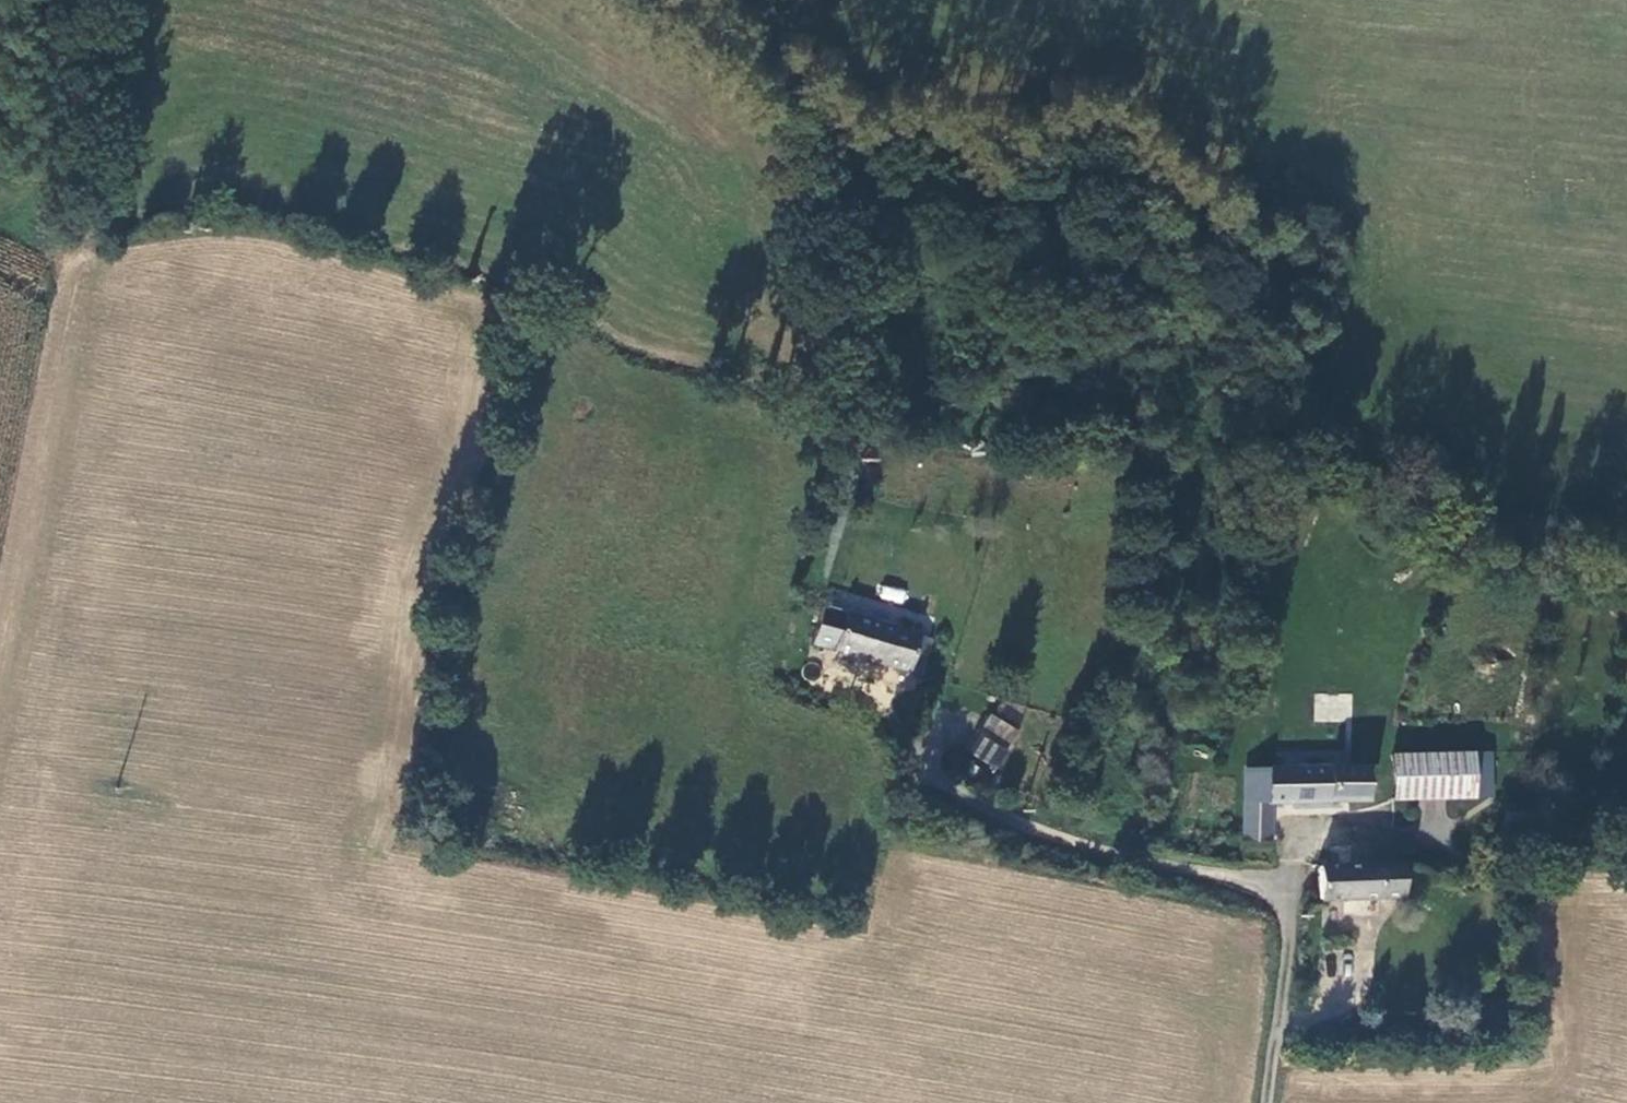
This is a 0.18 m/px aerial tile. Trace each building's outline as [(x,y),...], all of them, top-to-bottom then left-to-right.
[(927,640),(824,607),(813,640),(916,673),(927,640)] [(995,766),(1004,752),(980,737),(971,751),(995,766)] [(1395,754),(1395,798),(1489,797),(1489,752),(1395,754)] [(1243,802),(1270,802),(1364,799),(1362,765),(1243,768),(1243,802)] [(1270,802),(1243,802),(1244,841),(1271,841),(1270,802)] [(1398,865),(1320,867),(1320,876),(1321,899),(1399,897),(1398,865)]
